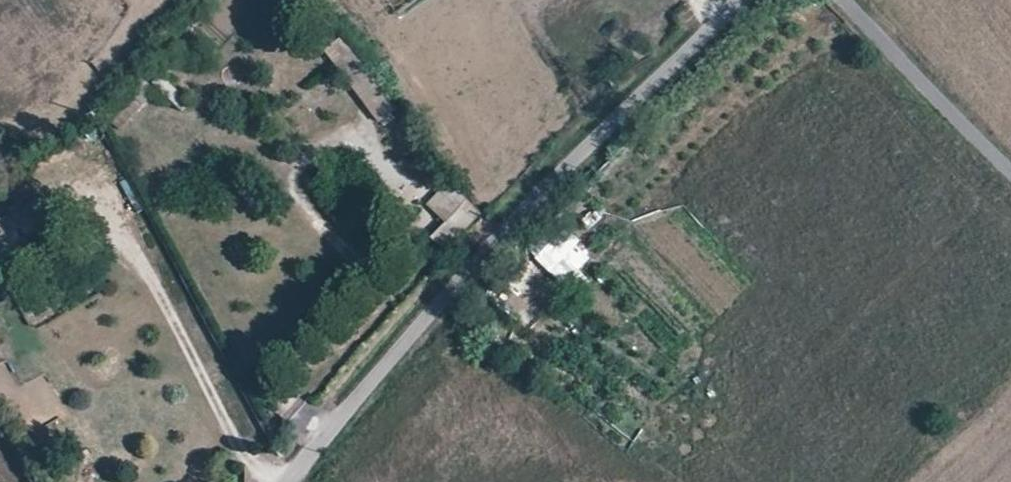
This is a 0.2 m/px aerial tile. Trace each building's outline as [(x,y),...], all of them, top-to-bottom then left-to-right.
[(341,38),(323,48),(338,72),(355,62),(341,38)] [(49,247),(33,204),(0,216),(0,260),(1,264),(49,247)] [(445,221),(459,233),(474,217),(461,204),(445,221)] [(525,242),(535,256),(553,239),(542,227),(525,242)]
